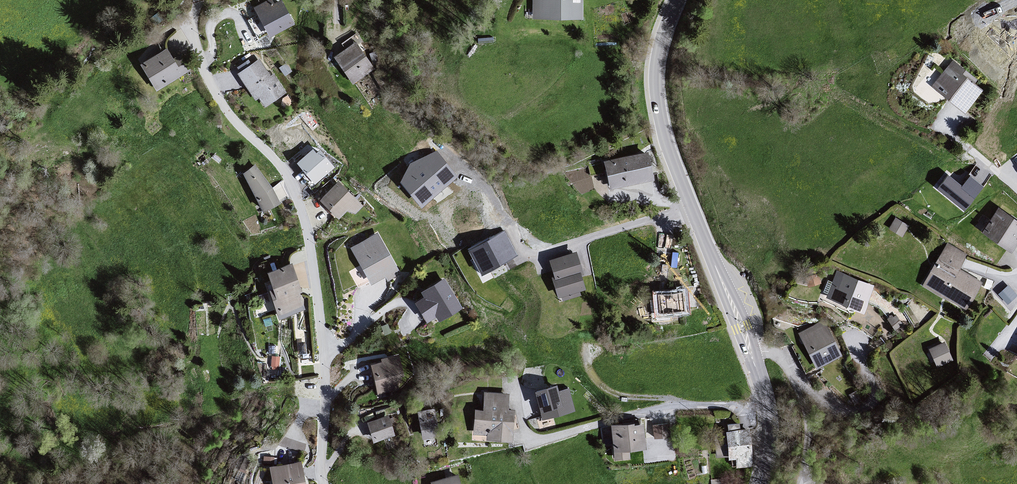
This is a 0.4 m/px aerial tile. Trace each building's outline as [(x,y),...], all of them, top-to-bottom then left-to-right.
[(253,9),(269,37),(293,25),(279,0),(274,0),(253,9)] [(534,22),(590,22),(586,0),(533,0),(534,22)] [(353,43),(333,58),(353,84),(371,70),(353,43)] [(169,48),(140,66),(158,92),(185,75),(169,48)] [(260,60),(237,74),(251,100),(257,98),(266,109),(285,93),(270,77),(260,60)] [(952,60),(934,87),(965,113),(986,89),(952,60)] [(334,167),(316,144),(296,159),(314,182),(334,167)] [(420,205),(459,175),(436,145),(397,175),(420,205)] [(650,154),(605,161),(613,188),(655,180),(650,154)] [(255,167),(242,175),(263,214),(280,203),(255,167)] [(947,171),(935,187),(965,208),(984,181),(969,171),(962,182),(947,171)] [(363,207),(338,182),(322,201),(338,221),(347,212),(354,216),(363,207)] [(984,229),(1012,250),(1016,244),(1016,220),(998,207),(984,229)] [(902,234),(909,222),(895,215),(889,227),(902,234)] [(504,228),(468,247),(482,273),(518,253),(504,228)] [(376,235),(351,248),(372,283),(386,278),(388,283),(399,276),(391,254),(376,235)] [(946,245),(921,286),(966,310),(982,284),(960,270),(966,254),(946,245)] [(588,289),(576,252),(550,259),(560,296),(588,289)] [(290,266),(268,273),(279,318),(303,308),(299,282),(290,266)] [(831,297),(865,310),(872,285),(837,273),(831,297)] [(442,321),(462,306),(445,279),(422,291),(426,296),(417,302),(427,323),(436,318),(442,321)] [(1016,292),(1008,282),(998,291),(1007,301),(1016,292)] [(686,290),(655,291),(659,314),(690,316),(686,290)] [(799,334),(816,369),(839,357),(823,320),(799,334)] [(943,343),(928,349),(937,368),(952,362),(943,343)] [(380,360),(370,365),(376,395),(405,387),(398,357),(380,360)] [(575,409),(569,385),(559,387),(558,382),(535,388),(541,417),(575,409)] [(509,394),(483,392),(484,409),(477,409),(475,435),(489,436),(488,439),(514,443),(515,408),(509,408),(509,394)] [(439,410),(418,413),(423,440),(443,437),(439,410)] [(386,415),(366,423),(373,443),(393,436),(386,415)] [(654,434),(668,433),(667,421),(653,422),(654,434)] [(645,425),(613,426),(616,458),(645,457),(645,425)] [(746,429),(724,430),(729,458),(734,458),(736,467),(751,466),(746,429)] [(267,467),(270,483),(305,483),(303,461),(267,467)] [(431,483),(432,483),(461,483),(458,475),(431,483)]
